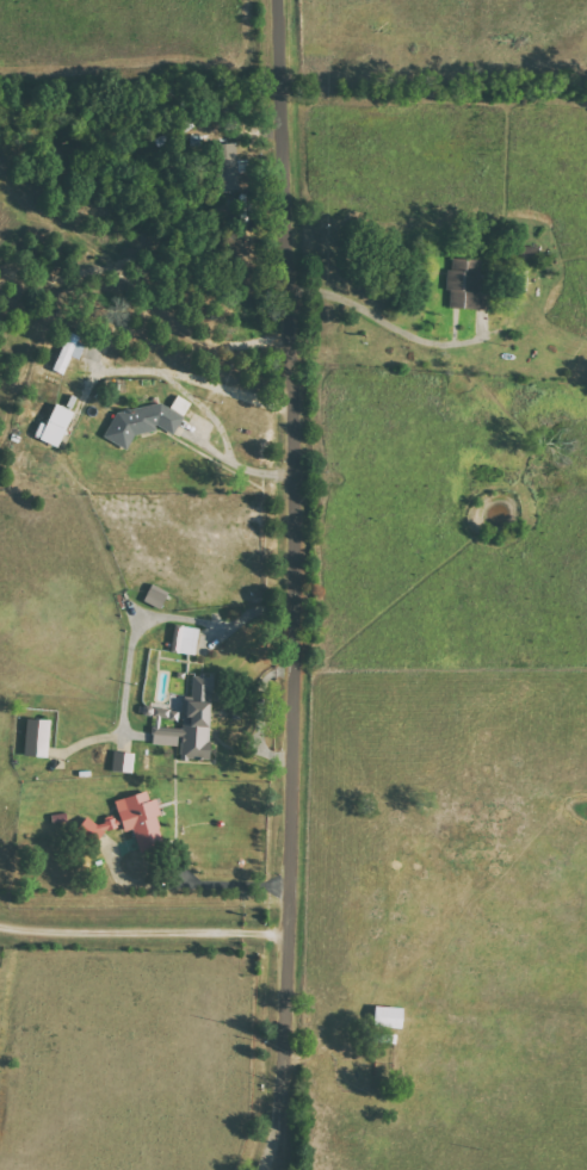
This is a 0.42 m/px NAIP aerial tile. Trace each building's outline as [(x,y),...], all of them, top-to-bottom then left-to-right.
[(448,308),(484,309),(486,260),(453,259),(452,270),(449,270),(448,308)] [(72,356),(81,359),(87,340),(67,334),(56,372),(66,375),(72,356)] [(118,413),(104,436),(128,450),(137,435),(155,432),(158,426),(174,435),(193,404),(179,395),(171,408),(163,403),(138,407),(136,410),(118,413)] [(48,425),(41,422),(35,436),(60,447),(75,412),(57,404),(48,425)] [(161,607),(169,591),(153,583),(145,599),(161,607)] [(173,651),(197,653),(200,627),(175,625),(173,651)] [(211,759),(215,675),(193,674),(192,695),(186,695),(185,715),(194,716),(194,722),(179,721),(180,708),(155,707),(153,744),(182,745),(181,758),(211,759)] [(50,718),(27,718),(26,755),(50,755),(50,718)] [(136,753),(115,750),(113,769),(134,771),(136,753)] [(117,800),(126,831),(135,828),(141,851),(166,844),(158,816),(163,815),(158,798),(151,800),(149,791),(117,800)] [(94,820),(82,823),(87,838),(125,826),(121,816),(95,824),(94,820)]
